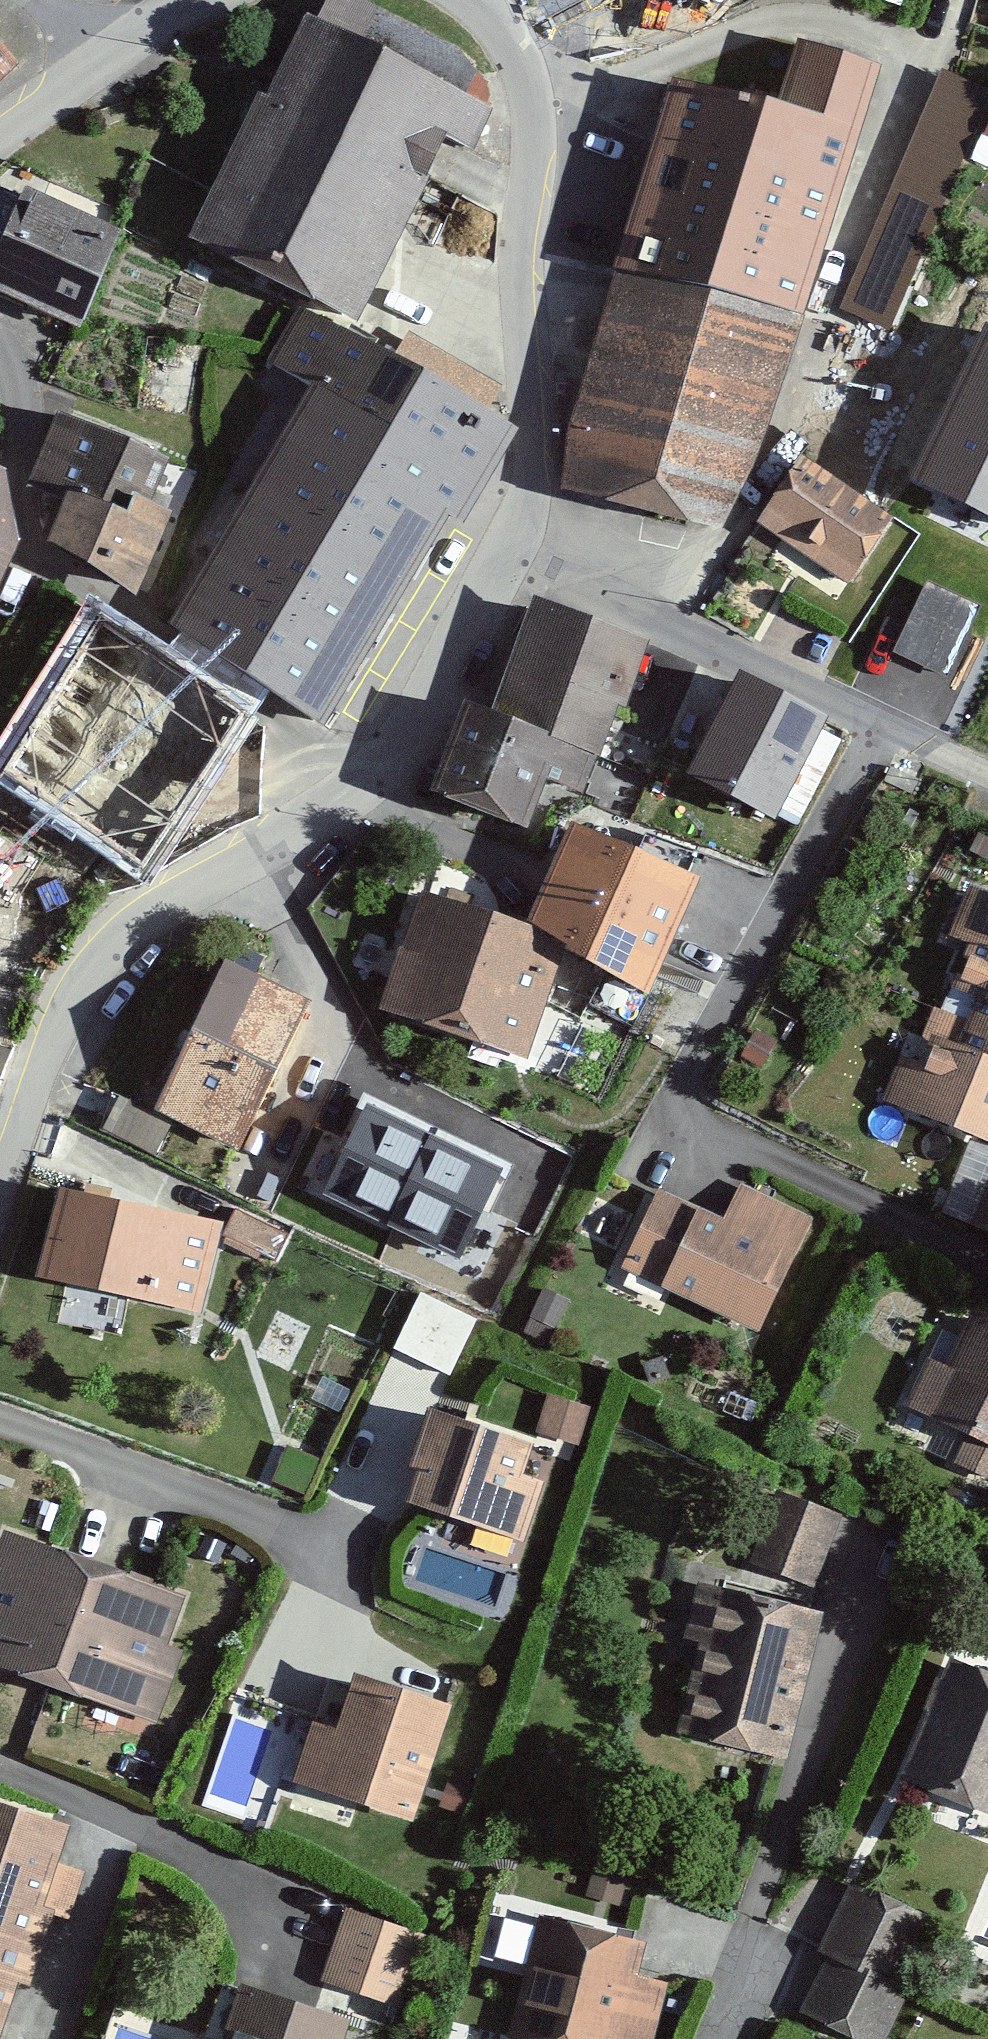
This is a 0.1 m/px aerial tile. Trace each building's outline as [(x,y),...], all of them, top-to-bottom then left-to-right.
[(482,92),(309,8),(197,238),(370,322),(482,92)] [(19,71),(0,47),(0,86),(19,71)] [(784,130),(681,101),(563,484),(727,529),(755,458),(872,79),(810,57),(784,130)] [(889,326),(983,101),(944,85),(850,310),(889,326)] [(82,332),(130,232),(34,187),(0,259),(0,294),(82,332)] [(463,520),(510,442),(303,320),(277,364),(322,391),(176,635),(318,719),(443,508),(463,520)] [(915,480),(987,515),(987,331),(915,480)] [(192,518),(159,500),(176,454),(61,410),(36,488),(74,503),(51,544),(147,598),(192,518)] [(758,521),(846,587),(893,524),(806,458),(758,521)] [(12,553),(0,501),(0,579),(12,553)] [(535,834),(553,789),(590,802),(650,641),(531,597),(492,703),(473,695),(434,794),(535,834)] [(99,610),(0,766),(0,774),(158,874),(261,713),(99,610)] [(829,720),(734,675),(690,769),(785,814),(829,720)] [(520,1062),(561,946),(648,984),(694,881),(566,824),(525,918),(423,882),(377,1012),(520,1062)] [(970,883),(952,931),(976,943),(925,1058),(903,1053),(880,1102),(987,1145),(987,891),(970,883)] [(315,1016),(226,972),(158,1107),(247,1151),(315,1016)] [(501,1168),(364,1104),(322,1194),(459,1258),(501,1168)] [(966,1137),(937,1212),(987,1232),(987,1146),(966,1137)] [(45,1278),(199,1312),(220,1218),(65,1184),(45,1278)] [(757,1335),(807,1217),(737,1188),(723,1221),(654,1187),(616,1265),(757,1335)] [(284,1250),(288,1219),(232,1212),(228,1242),(284,1250)] [(473,1317),(415,1289),(388,1345),(446,1373),(473,1317)] [(977,1314),(954,1368),(929,1357),(907,1409),(987,1443),(987,1319),(977,1314)] [(582,1436),(593,1403),(552,1389),(541,1422),(582,1436)] [(540,1444),(428,1410),(411,1466),(424,1470),(414,1504),(524,1537),(542,1481),(530,1477),(540,1444)] [(811,1589),(837,1516),(770,1492),(744,1566),(811,1589)] [(153,1730),(180,1656),(165,1650),(185,1595),(7,1530),(0,1548),(0,1674),(153,1730)] [(790,1761),(823,1610),(701,1582),(689,1638),(701,1642),(692,1690),(712,1693),(701,1741),(790,1761)] [(954,1657),(905,1782),(987,1814),(987,1670),(954,1657)] [(292,1781),(415,1824),(457,1705),(361,1671),(340,1729),(314,1720),(292,1781)] [(0,1802),(0,2035),(70,1825),(0,1802)] [(853,1881),(800,2012),(868,2038),(883,2038),(933,1913),(853,1881)] [(540,1906),(508,2038),(652,2038),(667,1980),(636,1972),(646,1931),(540,1906)] [(396,2012),(420,1935),(341,1910),(316,1986),(396,2012)] [(358,2018),(239,1980),(220,2038),(352,2038),(358,2018)]
